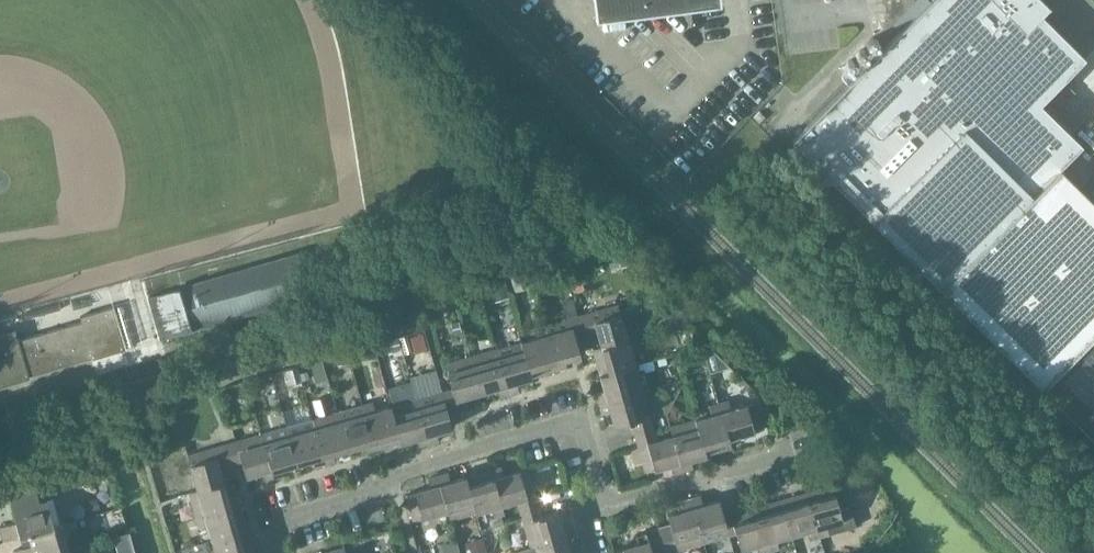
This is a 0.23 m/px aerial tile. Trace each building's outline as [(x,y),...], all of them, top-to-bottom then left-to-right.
[(597,22),(687,11),(686,0),(594,0),(597,22)] [(1040,103),(1086,58),(1042,15),(1049,8),(1051,7),(1049,5),(1049,6),(1043,0),(931,0),(792,141),(941,288),(1083,145),(1040,103)] [(369,77),(365,79),(377,112),(380,111),(381,111),(369,77)] [(313,236),(279,245),(280,249),(314,240),(313,236)] [(301,252),(149,297),(153,312),(161,340),(314,295),(301,252)] [(574,256),(563,259),(570,281),(574,294),(584,291),(582,283),(587,282),(582,264),(577,266),(574,256)] [(546,263),(530,268),(534,282),(550,277),(546,263)] [(527,267),(509,272),(515,289),(532,284),(527,267)] [(504,279),(487,284),(491,297),(507,293),(504,279)] [(477,286),(461,291),(465,306),(481,302),(477,286)] [(674,302),(666,310),(676,320),(684,312),(674,302)] [(60,303),(22,314),(23,320),(61,309),(60,303)] [(583,315),(589,335),(598,332),(602,347),(629,340),(629,339),(619,305),(583,315)] [(30,378),(29,376),(92,357),(93,360),(122,351),(126,350),(113,307),(80,316),(82,322),(19,340),(16,329),(0,334),(0,387),(30,378)] [(280,309),(270,313),(270,315),(273,324),(283,321),(281,312),(280,309)] [(571,319),(545,326),(557,370),(567,367),(565,359),(581,354),(571,319)] [(459,322),(452,324),(454,333),(461,332),(459,322)] [(557,370),(545,326),(535,329),(537,338),(522,342),(532,377),(557,370)] [(408,336),(400,338),(405,354),(412,352),(408,336)] [(1042,388),(1093,439),(1093,336),(1042,388)] [(602,347),(593,349),(600,375),(636,365),(632,350),(640,347),(637,337),(629,339),(629,340),(602,347)] [(399,339),(385,343),(388,352),(401,349),(399,339)] [(497,350),(509,394),(519,391),(517,382),(532,377),(522,342),(497,350)] [(371,349),(361,352),(364,360),(374,357),(371,349)] [(713,349),(704,352),(708,364),(710,373),(731,367),(713,349)] [(509,394),(497,350),(471,357),(481,392),(497,388),(499,396),(509,394)] [(348,352),(336,355),(339,365),(351,362),(348,352)] [(471,357),(445,364),(453,390),(458,408),(468,405),(466,396),(481,392),(471,357)] [(666,357),(658,359),(659,366),(667,364),(666,357)] [(653,360),(636,365),(638,372),(646,369),(647,371),(655,369),(653,360)] [(636,365),(600,375),(605,390),(596,393),(599,403),(643,390),(638,372),(636,365)] [(298,368),(287,371),(291,384),(302,381),(300,374),(298,368)] [(308,371),(300,374),(302,381),(310,379),(308,371)] [(259,377),(247,381),(250,391),(262,387),(259,377)] [(229,386),(220,388),(221,390),(224,399),(232,397),(229,386)] [(447,391),(443,392),(448,411),(452,410),(458,408),(453,390),(447,391)] [(634,430),(653,425),(643,390),(599,403),(602,413),(611,410),(615,426),(632,422),(634,430)] [(429,444),(439,441),(437,432),(452,428),(448,411),(443,392),(416,400),(429,444)] [(419,447),(429,444),(416,400),(391,407),(401,442),(417,438),(419,447)] [(719,404),(729,439),(730,439),(764,429),(756,403),(732,410),(729,401),(719,404)] [(376,450),(401,442),(391,407),(376,411),(373,402),(363,405),(376,450)] [(696,420),(706,455),(732,448),(730,439),(729,439),(719,404),(709,407),(712,415),(696,420)] [(376,450),(363,405),(338,413),(348,448),(363,444),(366,452),(376,450)] [(313,420),(325,464),(335,461),(333,452),(348,448),(338,413),(313,420)] [(315,467),(325,464),(313,420),(287,427),(298,462),(313,458),(315,467)] [(673,436),(683,471),(694,468),(691,459),(706,455),(696,420),(670,427),(673,436)] [(287,427),(262,434),(275,479),(285,476),(282,467),(298,462),(287,427)] [(673,436),(657,440),(655,432),(636,437),(646,472),(671,465),(673,474),(683,471),(673,436)] [(262,473),(265,481),(275,479),(262,434),(236,442),(242,461),(246,477),(262,473)] [(199,451),(222,445),(219,436),(197,441),(199,451)] [(231,443),(223,446),(229,465),(237,463),(242,461),(236,442),(231,443)] [(193,472),(198,490),(225,483),(220,467),(229,465),(223,446),(178,459),(182,475),(193,472)] [(848,473),(860,496),(876,488),(864,465),(848,473)] [(520,508),(538,503),(529,469),(504,476),(502,467),(491,470),(502,505),(518,501),(520,508)] [(502,505),(491,470),(466,477),(476,512),(492,508),(494,515),(494,517),(501,515),(505,514),(502,505)] [(448,473),(438,476),(449,511),(448,511),(450,520),(476,512),(466,477),(451,482),(448,473)] [(448,511),(449,511),(438,476),(428,479),(431,487),(406,494),(414,521),(448,511)] [(225,483),(198,490),(189,492),(196,518),(241,506),(238,496),(229,498),(225,483)] [(36,489),(9,496),(17,522),(0,527),(4,541),(28,534),(61,525),(61,524),(54,501),(58,500),(54,484),(36,489)] [(848,502),(838,504),(833,486),(807,493),(820,537),(855,527),(848,502)] [(810,540),(820,537),(807,493),(782,500),(792,535),(807,531),(810,540)] [(704,543),(730,535),(720,500),(704,505),(701,496),(691,499),(704,543)] [(96,497),(86,500),(88,509),(99,506),(96,497)] [(666,552),(668,552),(704,543),(691,499),(681,502),(684,510),(668,515),(671,525),(659,528),(666,552)] [(777,540),(792,535),(782,500),(757,507),(769,552),(779,549),(777,540)] [(208,526),(213,541),(248,531),(241,506),(196,518),(199,528),(208,526)] [(757,507),(731,515),(741,550),(757,546),(759,552),(764,552),(769,552),(757,507)] [(531,547),(575,535),(572,525),(563,527),(559,511),(542,516),(540,509),(522,514),(531,547)] [(494,515),(490,517),(493,526),(504,523),(501,515),(494,517),(494,515)] [(31,546),(14,550),(15,552),(57,552),(75,548),(83,546),(76,519),(61,524),(61,525),(28,534),(31,546)] [(614,552),(666,552),(659,528),(636,535),(638,544),(623,548),(614,551),(614,552)] [(248,531),(213,541),(216,552),(254,552),(248,531)] [(531,547),(518,551),(519,552),(571,552),(569,547),(578,545),(575,535),(531,547)] [(368,537),(355,541),(358,551),(371,548),(368,537)] [(466,543),(469,552),(487,552),(483,538),(466,543)] [(442,545),(445,552),(453,552),(460,551),(457,540),(442,545)]
